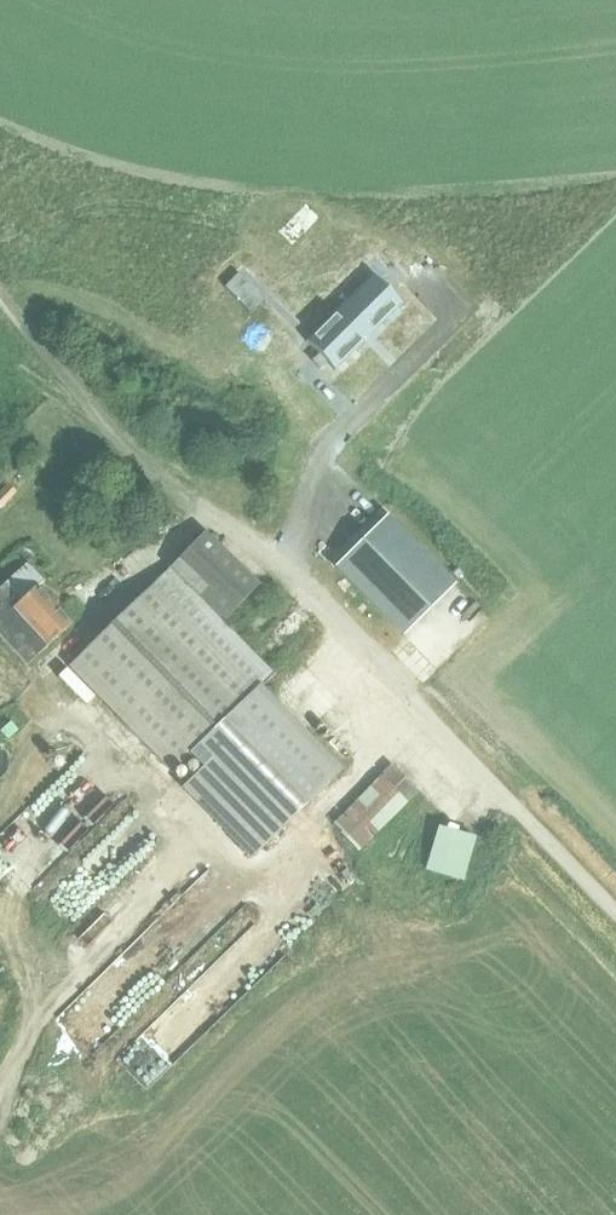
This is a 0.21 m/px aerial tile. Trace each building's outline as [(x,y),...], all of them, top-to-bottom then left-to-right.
[(344,303),(306,341),(334,370),(401,304),(378,281),(350,309),(344,303)] [(14,484),(21,491),(44,467),(37,460),(14,484)] [(17,495),(8,486),(0,494),(0,511),(17,495)] [(454,584),(386,516),(334,567),(403,636),(454,584)] [(258,584),(204,533),(170,569),(222,622),(258,584)] [(0,604),(0,637),(3,640),(25,666),(71,625),(37,587),(44,581),(31,567),(0,596),(0,601),(1,603),(0,604)] [(258,690),(274,675),(222,623),(170,569),(69,667),(172,772),(188,756),(258,690)] [(253,855),(338,773),(277,710),(258,690),(188,756),(201,769),(218,786),(202,803),(253,855)] [(13,761),(0,740),(0,768),(13,761)] [(333,826),(357,851),(416,790),(392,766),(333,826)] [(437,828),(425,869),(463,879),(474,839),(437,828)] [(30,854),(0,830),(0,890),(30,854)] [(54,894),(77,917),(122,870),(98,848),(54,894)] [(297,905),(281,926),(295,936),(310,916),(297,905)] [(94,993),(55,1017),(79,1054),(117,1030),(94,993)]
